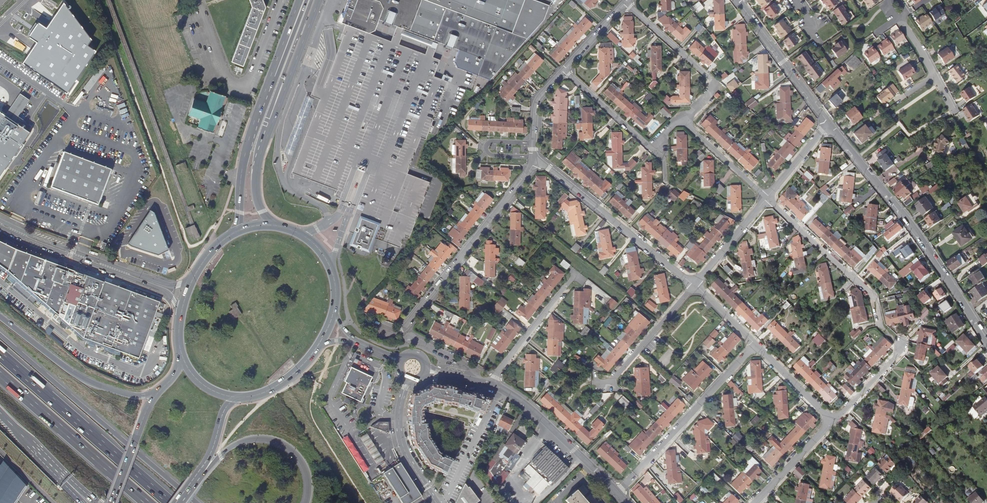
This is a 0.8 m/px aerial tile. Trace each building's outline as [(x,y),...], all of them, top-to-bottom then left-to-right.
[(190,226),(186,228),(189,237),(193,235),(195,239),(200,237),(199,233),(198,233),(196,228),(110,0),(105,0),(190,226)] [(265,7),(262,0),(249,0),(252,7),(231,61),(243,66),(265,7)] [(455,48),(451,66),(488,79),(542,20),(544,7),(547,4),(552,1),(551,0),(346,0),(338,22),(345,24),(369,33),(391,41),(396,26),(404,29),(431,39),(438,41),(445,45),(455,48)] [(583,2),(590,8),(592,6),(594,7),(596,4),(595,3),(598,0),(581,0),(583,2)] [(670,0),(660,0),(661,12),(666,12),(666,10),(671,10),(671,8),(670,4),(670,0)] [(714,12),(709,12),(710,17),(714,17),(715,30),(725,29),(725,26),(728,26),(727,21),(724,21),(723,0),(714,0),(714,12)] [(762,8),(771,1),(770,0),(756,0),(762,8)] [(834,0),(819,0),(822,4),(825,3),(827,6),(826,6),(829,10),(837,4),(834,0)] [(986,16),(986,15),(986,0),(983,0),(978,4),(986,16)] [(692,12),(695,9),(701,5),(699,1),(690,8),(692,12)] [(22,63),(66,93),(95,50),(88,45),(92,39),(63,3),(46,28),(38,22),(28,37),(36,42),(22,63)] [(775,7),(773,4),(764,10),(766,14),(767,13),(771,19),(779,12),(775,7)] [(832,12),(835,16),(842,25),(850,20),(844,10),(845,9),(842,5),(832,12)] [(935,9),(929,13),(935,21),(945,14),(939,6),(935,9)] [(668,29),(672,33),(678,26),(676,24),(666,15),(657,20),(665,27),(664,29),(666,31),(668,29)] [(932,23),(927,15),(919,20),(919,19),(915,21),(922,32),(925,29),(924,29),(932,23)] [(578,26),(576,27),(583,34),(592,24),(585,17),(582,20),(580,18),(575,23),(578,26)] [(632,21),(624,21),(623,21),(623,25),(621,25),(622,28),(623,28),(623,32),(623,34),(633,34),(632,21)] [(778,35),(781,39),(791,32),(788,27),(787,28),(782,21),(774,27),(779,34),(778,35)] [(399,44),(391,41),(369,33),(345,24),(344,28),(342,33),(345,34),(325,87),(316,83),(311,96),(320,99),(292,173),(337,190),(335,196),(340,198),(352,168),(370,175),(349,228),(350,229),(357,231),(362,218),(378,224),(373,237),(400,248),(405,235),(409,237),(430,182),(407,174),(421,138),(426,139),(447,81),(434,76),(439,62),(440,60),(432,57),(425,54),(399,44)] [(705,30),(701,25),(697,31),(701,34),(705,30)] [(391,41),(399,44),(402,36),(404,30),(404,29),(396,26),(391,41)] [(682,30),(679,27),(678,26),(672,33),(681,41),(690,31),(685,27),(682,30)] [(566,34),(568,36),(575,29),(572,27),(566,34)] [(576,27),(575,29),(568,36),(568,37),(575,43),(583,34),(576,27)] [(734,63),(743,63),(743,59),(747,59),(747,55),(749,55),(749,51),(747,51),(746,36),(748,36),(748,32),(746,32),(746,28),(733,29),(734,63)] [(905,39),(900,30),(890,37),(896,45),(905,39)] [(609,34),(607,36),(616,45),(619,41),(612,34),(609,34)] [(623,34),(623,36),(624,41),(622,41),(622,46),(624,46),(624,47),(633,47),(633,42),(636,42),(635,38),(633,38),(633,34),(623,34)] [(791,35),(783,42),(789,50),(798,44),(791,35)] [(559,46),(566,52),(575,43),(568,37),(566,39),(561,45),(559,46)] [(425,54),(432,57),(438,41),(431,39),(430,40),(428,46),(425,54)] [(894,49),(887,39),(884,41),(884,42),(877,47),(884,56),(894,49)] [(539,49),(542,46),(535,40),(532,43),(539,49)] [(696,41),(690,48),(693,51),(692,53),(694,54),(695,53),(703,60),(701,62),(704,65),(706,62),(709,65),(715,58),(696,41)] [(840,41),(836,44),(837,46),(836,47),(832,50),(837,58),(847,51),(840,41)] [(599,61),(609,61),(609,59),(608,48),(611,48),(611,43),(600,43),(600,48),(598,48),(599,61)] [(558,48),(556,46),(549,54),(551,56),(558,48)] [(558,48),(551,56),(558,62),(566,52),(559,46),(558,48)] [(651,50),(651,59),(661,59),(660,46),(651,46),(651,50)] [(880,57),(873,47),(869,50),(870,51),(863,55),(869,64),(880,57)] [(938,54),(944,64),(954,57),(951,53),(952,51),(950,48),(948,47),(938,54)] [(849,75),(863,61),(857,51),(842,65),(843,66),(838,70),(822,84),(821,84),(816,89),(820,94),(841,74),(843,77),(848,73),(849,75)] [(799,61),(806,70),(814,64),(805,52),(796,58),(798,62),(799,61)] [(536,54),(528,63),(527,64),(534,71),(543,61),(536,54)] [(759,72),(759,76),(759,82),(755,83),(755,89),(769,88),(768,66),(771,66),(771,61),(768,61),(767,58),(758,59),(758,63),(755,63),(755,72),(759,72)] [(651,59),(651,61),(651,72),(655,72),(661,72),(661,59),(651,59)] [(609,63),(609,61),(599,61),(600,74),(592,83),(597,87),(608,74),(609,74),(609,70),(611,70),(610,68),(609,68),(609,63)] [(528,77),(534,71),(527,64),(525,62),(518,70),(520,72),(518,74),(529,84),(532,80),(528,77)] [(619,72),(625,66),(622,64),(617,70),(619,72)] [(814,64),(806,70),(814,81),(817,79),(819,78),(823,74),(815,64),(814,64)] [(899,72),(904,81),(908,78),(915,73),(910,64),(899,72)] [(958,64),(950,70),(953,75),(954,75),(955,76),(954,77),(954,79),(956,82),(958,82),(967,75),(958,64)] [(679,96),(673,96),(673,103),(680,103),(680,102),(689,102),(689,71),(679,71),(679,75),(679,80),(679,84),(676,84),(676,89),(680,89),(679,96)] [(726,74),(723,71),(718,77),(721,80),(726,74)] [(651,90),(658,82),(655,80),(655,72),(651,72),(652,82),(648,86),(651,90)] [(90,89),(100,77),(95,73),(85,85),(90,89)] [(517,73),(509,82),(510,83),(518,74),(517,73)] [(518,74),(510,83),(509,85),(516,91),(523,84),(528,89),(531,86),(529,84),(518,74)] [(731,91),(740,85),(735,79),(726,85),(731,91)] [(516,91),(509,85),(506,83),(504,81),(502,84),(505,86),(506,85),(507,86),(500,95),(507,101),(509,99),(512,102),(514,99),(512,96),(516,91)] [(603,93),(613,101),(619,94),(618,93),(616,90),(618,88),(612,83),(603,93)] [(876,97),(883,105),(894,96),(894,95),(898,92),(892,84),(876,97)] [(785,119),(785,123),(791,122),(790,96),(793,96),(793,91),(790,91),(790,87),(780,88),(780,93),(778,93),(778,96),(780,96),(780,103),(777,103),(778,119),(785,119)] [(970,87),(962,93),(968,102),(976,97),(970,87)] [(554,106),(554,110),(567,111),(567,98),(564,98),(567,92),(557,89),(555,96),(554,102),(551,102),(551,106),(554,106)] [(210,90),(207,101),(194,98),(189,115),(200,118),(198,127),(216,132),(218,124),(217,124),(222,107),(225,108),(229,96),(210,90)] [(647,101),(653,95),(650,93),(644,99),(647,101)] [(14,122),(29,100),(20,94),(6,114),(0,111),(0,113),(14,122)] [(613,101),(623,110),(629,103),(621,95),(619,94),(613,101)] [(753,97),(746,103),(751,110),(758,104),(756,100),(760,97),(758,94),(754,98),(753,97)] [(843,102),(836,94),(829,101),(835,108),(843,102)] [(666,95),(662,99),(662,100),(668,105),(670,103),(671,103),(671,97),(669,97),(666,95)] [(477,100),(473,106),(476,109),(481,104),(477,100)] [(632,118),(638,111),(641,109),(634,103),(632,105),(629,103),(623,110),(626,112),(624,114),(627,117),(629,115),(632,118)] [(972,104),(963,110),(971,121),(979,115),(972,104)] [(664,106),(659,111),(666,116),(670,111),(664,106)] [(854,107),(845,114),(852,124),(861,117),(854,107)] [(582,108),(582,112),(582,115),(582,122),(582,124),(592,123),(591,116),(594,116),(594,111),(591,112),(591,108),(582,108)] [(747,108),(742,113),(745,116),(750,110),(747,108)] [(566,124),(567,111),(554,110),(554,115),(551,114),(551,119),(553,119),(553,123),(566,124)] [(644,116),(640,112),(638,111),(632,118),(642,127),(651,116),(647,112),(644,116)] [(30,133),(14,122),(0,113),(0,175),(1,176),(30,133)] [(710,115),(701,125),(705,129),(750,171),(758,161),(749,152),(751,150),(748,147),(746,149),(739,143),(736,145),(731,140),(733,137),(729,133),(726,135),(724,134),(727,131),(724,128),(721,131),(715,125),(717,122),(710,115)] [(775,171),(785,158),(789,153),(792,156),(795,153),(792,150),(796,145),(799,147),(803,143),(800,141),(814,124),(807,118),(798,128),(796,126),(793,129),(796,131),(779,151),(776,149),(773,153),(776,155),(768,165),(775,171)] [(482,130),(482,121),(480,121),(471,120),(468,120),(468,130),(482,130)] [(495,131),(496,121),(484,121),(482,121),(482,130),(495,131)] [(507,122),(496,121),(495,131),(509,132),(509,122),(507,122)] [(523,123),(511,122),(509,122),(509,132),(513,132),(527,133),(527,127),(523,126),(523,123)] [(562,137),(565,137),(566,124),(553,123),(552,136),(562,137)] [(582,124),(582,126),(582,139),(592,139),(592,123),(582,124)] [(864,124),(853,133),(858,139),(860,138),(863,141),(872,134),(867,128),(864,124)] [(455,125),(453,128),(459,133),(462,130),(455,125)] [(595,136),(599,140),(608,129),(605,127),(600,132),(599,132),(595,136)] [(677,143),(677,161),(687,161),(686,132),(676,132),(677,139),(674,139),(674,143),(677,143)] [(936,147),(935,152),(945,154),(947,145),(950,142),(943,135),(938,140),(938,141),(937,141),(935,147),(936,147)] [(561,149),(562,138),(562,137),(552,136),(552,149),(561,149)] [(612,151),(612,153),(621,153),(621,144),(623,144),(623,141),(621,141),(621,138),(611,138),(612,151)] [(456,152),(456,155),(456,156),(465,156),(465,148),(467,148),(467,144),(465,144),(465,140),(456,140),(456,145),(453,145),(453,152),(456,152)] [(821,158),(818,158),(817,160),(816,160),(815,162),(820,163),(820,164),(817,164),(816,171),(819,172),(819,173),(829,174),(832,144),(822,144),(822,151),(821,158)] [(886,149),(877,155),(879,159),(878,159),(886,170),(896,164),(888,153),(889,152),(886,149)] [(107,168),(58,152),(47,188),(95,204),(107,168)] [(572,152),(562,162),(572,171),(578,164),(580,161),(581,160),(572,152)] [(621,153),(612,153),(609,154),(606,154),(606,156),(608,156),(608,164),(609,163),(609,166),(612,166),(612,169),(624,169),(626,165),(622,165),(621,153)] [(702,153),(697,158),(700,161),(705,156),(702,153)] [(459,173),(466,172),(465,156),(456,156),(456,159),(456,166),(456,173),(459,173)] [(704,180),(705,187),(714,186),(713,160),(704,161),(704,176),(704,180)] [(933,161),(926,165),(930,171),(936,167),(933,161)] [(178,173),(188,169),(185,162),(176,166),(178,173)] [(652,198),(652,194),(652,191),(651,163),(646,163),(646,168),(642,168),(642,181),(639,181),(639,194),(642,194),(642,198),(652,198)] [(581,179),(588,172),(580,165),(578,164),(572,171),(575,174),(573,176),(576,178),(578,177),(581,179)] [(495,181),(495,171),(493,171),(488,171),(488,168),(477,167),(476,178),(481,178),(481,180),(495,181)] [(500,171),(497,171),(495,171),(495,181),(508,181),(509,172),(508,172),(508,169),(500,168),(500,171)] [(590,170),(588,172),(596,179),(598,177),(590,170)] [(905,170),(888,182),(892,186),(904,177),(902,175),(907,172),(905,170)] [(808,171),(802,177),(808,183),(814,177),(808,171)] [(591,188),(597,181),(596,179),(588,172),(581,179),(585,183),(583,185),(586,187),(588,185),(591,188)] [(845,183),(844,189),(843,202),(852,203),(853,199),(856,199),(856,194),(853,194),(855,173),(847,172),(846,176),(845,176),(845,180),(843,180),(843,183),(845,183)] [(536,189),(535,197),(545,198),(545,196),(546,177),(536,176),(536,185),(534,185),(534,189),(536,189)] [(895,190),(898,194),(912,184),(907,179),(905,181),(904,180),(895,187),(896,189),(895,190)] [(599,182),(597,181),(591,188),(600,197),(605,192),(609,187),(605,183),(603,185),(599,182)] [(912,184),(898,194),(900,198),(903,196),(905,198),(912,193),(910,191),(915,187),(913,183),(912,184)] [(719,184),(714,190),(720,194),(725,189),(719,184)] [(831,195),(827,190),(829,187),(826,184),(821,189),(829,197),(831,195)] [(931,193),(940,187),(938,184),(929,191),(930,193),(931,193)] [(731,201),(731,212),(741,211),(740,186),(730,186),(730,187),(727,187),(727,201),(731,201)] [(783,201),(781,202),(785,206),(787,204),(803,219),(809,213),(804,207),(806,205),(802,201),(799,198),(797,201),(795,199),(798,195),(791,188),(780,199),(783,201)] [(680,194),(674,189),(668,196),(674,201),(680,194)] [(40,191),(35,204),(38,206),(43,192),(40,191)] [(626,203),(624,201),(622,199),(624,197),(617,191),(614,194),(616,195),(610,201),(629,218),(635,212),(629,206),(632,202),(629,199),(628,200),(626,203)] [(481,199),(478,203),(477,205),(484,210),(493,200),(485,194),(482,192),(478,197),(481,199)] [(821,202),(823,204),(829,198),(824,193),(820,197),(823,199),(821,202)] [(913,201),(914,202),(921,196),(918,193),(904,202),(907,206),(913,201)] [(568,213),(570,223),(573,223),(583,221),(582,216),(583,216),(582,212),(581,212),(579,203),(576,201),(569,202),(566,199),(568,196),(565,194),(556,204),(560,207),(560,206),(568,213)] [(972,194),(958,202),(965,212),(968,210),(969,211),(979,205),(977,201),(979,200),(979,198),(978,197),(976,197),(975,198),(972,194)] [(545,200),(545,198),(535,197),(535,206),(532,206),(532,209),(535,209),(535,214),(537,214),(536,219),(545,219),(545,200)] [(916,205),(920,211),(923,215),(934,208),(926,197),(916,205)] [(515,205),(522,210),(524,207),(517,202),(515,205)] [(951,204),(950,202),(942,207),(943,210),(951,204)] [(640,213),(646,206),(643,203),(637,210),(640,213)] [(484,210),(477,205),(475,206),(473,209),(470,207),(468,210),(470,212),(468,215),(476,221),(484,210)] [(852,205),(844,211),(848,215),(855,209),(852,205)] [(868,208),(867,216),(866,230),(875,232),(878,206),(869,205),(868,208)] [(511,213),(511,229),(520,229),(520,227),(520,212),(513,206),(509,211),(511,213)] [(59,220),(80,228),(85,216),(64,208),(59,220)] [(935,212),(926,218),(930,223),(929,224),(931,227),(941,221),(935,212)] [(647,213),(645,216),(653,222),(655,220),(647,213)] [(474,227),(472,225),(476,221),(468,215),(461,224),(460,226),(467,232),(471,227),(473,229),(474,227)] [(690,241),(685,247),(690,250),(686,255),(698,264),(700,260),(703,262),(705,259),(703,257),(708,251),(710,252),(713,249),(711,248),(717,241),(719,243),(722,239),(720,237),(730,225),(731,226),(735,221),(725,215),(716,226),(713,224),(711,228),(713,230),(710,234),(707,231),(704,236),(706,238),(703,242),(698,248),(690,241)] [(677,257),(683,249),(676,242),(674,241),(678,236),(673,232),(672,234),(667,229),(666,230),(664,232),(658,226),(657,226),(660,222),(656,219),(655,220),(653,222),(645,216),(638,223),(642,226),(641,227),(643,229),(645,228),(651,234),(650,236),(653,238),(654,237),(677,257)] [(769,238),(771,248),(780,246),(776,225),(779,224),(778,219),(774,219),(774,216),(764,219),(767,233),(758,235),(758,240),(769,238)] [(373,237),(378,224),(362,218),(357,231),(352,243),(368,250),(373,237)] [(861,261),(851,251),(845,246),(847,243),(842,238),(839,240),(830,231),(832,229),(829,226),(826,228),(817,220),(811,226),(855,268),(861,261)] [(887,230),(895,224),(892,220),(884,227),(887,230)] [(574,225),(571,225),(573,236),(576,236),(585,234),(583,221),(573,223),(574,225)] [(664,232),(666,230),(660,224),(658,226),(664,232)] [(899,224),(885,235),(889,240),(903,229),(899,224)] [(448,234),(451,236),(454,239),(451,242),(458,247),(461,244),(459,242),(462,239),(463,240),(465,238),(463,237),(467,232),(460,226),(458,227),(456,231),(453,228),(448,234)] [(953,232),(958,240),(960,239),(964,245),(973,239),(968,233),(964,226),(953,232)] [(520,245),(520,231),(520,229),(511,229),(510,245),(520,245)] [(602,247),(598,248),(600,257),(604,256),(605,258),(613,256),(608,229),(599,231),(602,247)] [(840,239),(843,236),(838,230),(834,233),(840,239)] [(797,268),(793,269),(792,269),(794,275),(808,272),(802,248),(804,248),(804,245),(802,245),(799,235),(793,238),(794,243),(791,244),(793,253),(790,254),(791,259),(795,259),(795,261),(797,268)] [(683,249),(685,247),(678,240),(676,242),(683,249)] [(495,261),(498,261),(498,258),(495,258),(495,254),(498,254),(498,249),(495,249),(495,245),(491,245),(491,241),(487,241),(487,245),(485,245),(485,249),(484,249),(484,252),(485,252),(485,261),(495,261)] [(755,277),(752,262),(750,255),(754,254),(753,249),(749,250),(747,241),(743,242),(743,243),(742,244),(740,246),(741,248),(739,248),(740,252),(738,253),(739,257),(741,256),(746,278),(755,277)] [(58,315),(54,320),(57,322),(63,327),(66,323),(83,338),(139,358),(159,302),(16,249),(0,242),(0,266),(8,271),(11,274),(8,277),(14,282),(12,285),(33,304),(38,298),(58,315)] [(438,254),(434,251),(432,250),(431,252),(444,262),(447,257),(448,259),(451,256),(449,255),(452,251),(454,253),(457,249),(450,243),(447,247),(444,245),(441,243),(436,250),(439,252),(438,254)] [(571,249),(576,253),(581,247),(575,243),(571,249)] [(907,243),(898,249),(904,258),(913,252),(907,243)] [(896,248),(894,245),(886,252),(884,253),(886,256),(896,248)] [(856,247),(851,251),(861,261),(864,258),(868,262),(870,260),(869,259),(874,255),(873,254),(878,249),(874,246),(868,251),(869,252),(866,256),(863,253),(861,254),(858,251),(859,249),(856,247)] [(627,255),(632,280),(642,278),(641,274),(643,273),(643,270),(640,271),(635,247),(626,249),(627,255)] [(444,262),(431,252),(429,253),(432,255),(427,261),(430,263),(427,266),(435,272),(438,268),(440,270),(442,267),(440,266),(444,262)] [(960,254),(948,262),(954,270),(965,262),(960,254)] [(629,281),(632,280),(627,255),(623,255),(629,281)] [(515,263),(521,268),(525,263),(519,258),(515,263)] [(899,272),(903,277),(912,271),(910,269),(911,268),(921,280),(930,274),(917,258),(899,272)] [(384,259),(383,260),(382,260),(381,261),(381,263),(381,264),(381,265),(382,266),(383,267),(384,267),(385,267),(386,267),(387,266),(388,266),(389,264),(389,263),(389,262),(388,261),(387,260),(386,259),(385,259),(384,259)] [(560,264),(567,269),(570,265),(564,259),(560,264)] [(494,277),(495,263),(495,261),(485,261),(485,277),(494,277)] [(875,262),(868,268),(891,289),(897,282),(888,273),(890,271),(887,268),(884,270),(875,262)] [(819,283),(822,300),(835,297),(827,263),(820,264),(818,267),(822,282),(819,283)] [(724,268),(730,274),(733,271),(727,265),(724,268)] [(435,272),(427,266),(420,275),(419,277),(427,283),(435,272)] [(545,283),(553,289),(564,274),(554,266),(549,271),(552,274),(547,281),(545,283)] [(604,266),(599,272),(603,276),(609,269),(604,266)] [(979,269),(969,275),(977,287),(982,283),(986,280),(979,269)] [(483,286),(485,283),(468,270),(460,277),(460,293),(469,293),(469,290),(470,282),(473,282),(481,288),(483,286)] [(659,298),(656,298),(655,299),(656,303),(669,301),(664,274),(655,276),(657,289),(659,298)] [(418,279),(411,287),(418,293),(421,290),(423,291),(425,288),(423,287),(427,283),(419,277),(418,279)] [(762,315),(761,316),(759,319),(752,312),(734,294),(740,289),(735,285),(730,291),(727,287),(724,284),(718,279),(712,286),(717,291),(715,293),(718,296),(720,294),(758,331),(769,321),(762,315)] [(591,282),(589,285),(596,291),(599,287),(591,282)] [(545,283),(544,284),(537,293),(544,299),(547,296),(549,297),(552,294),(550,293),(553,289),(545,283)] [(971,290),(979,301),(986,295),(986,291),(982,283),(977,287),(971,290)] [(420,295),(418,293),(411,287),(409,286),(405,291),(416,300),(420,295)] [(502,296),(507,290),(501,286),(496,292),(502,296)] [(631,287),(625,293),(631,298),(632,298),(634,300),(639,295),(636,293),(637,292),(631,287)] [(862,291),(858,288),(851,289),(853,297),(856,312),(859,323),(868,321),(862,291)] [(574,320),(573,324),(586,324),(586,308),(590,308),(591,290),(589,289),(584,289),(584,292),(575,292),(573,315),(571,315),(570,320),(574,320)] [(942,289),(934,294),(939,300),(946,295),(942,289)] [(919,297),(925,304),(931,299),(925,292),(919,297)] [(469,293),(460,293),(460,301),(457,301),(457,297),(448,297),(448,303),(456,303),(456,305),(460,305),(459,309),(469,309),(469,296),(469,293)] [(528,304),(536,310),(544,299),(537,293),(534,296),(530,302),(528,304)] [(626,297),(624,300),(630,306),(633,303),(626,297)] [(367,306),(363,311),(372,314),(373,311),(384,315),(388,306),(389,303),(387,303),(374,298),(367,306)] [(613,309),(618,303),(612,298),(606,304),(613,309)] [(400,311),(393,308),(389,307),(390,304),(391,304),(393,301),(390,300),(390,301),(389,303),(388,306),(384,315),(390,318),(390,320),(392,320),(392,318),(397,320),(400,311)] [(497,303),(503,308),(506,305),(499,300),(497,303)] [(649,301),(646,305),(653,311),(656,306),(649,301)] [(239,316),(242,314),(237,307),(238,307),(236,302),(230,306),(232,310),(229,312),(234,319),(239,316)] [(500,311),(503,308),(497,303),(494,307),(500,311)] [(527,321),(536,310),(528,304),(527,306),(524,309),(521,306),(515,313),(519,316),(520,315),(527,321)] [(899,313),(886,315),(886,316),(888,325),(892,324),(893,327),(897,326),(896,324),(905,322),(906,326),(910,325),(909,321),(913,320),(913,319),(916,318),(914,310),(911,310),(910,305),(905,306),(905,305),(898,306),(898,310),(899,313)] [(926,306),(919,313),(921,315),(920,317),(923,320),(923,321),(926,324),(933,315),(926,306)] [(759,319),(761,316),(757,313),(758,313),(755,310),(752,312),(759,319)] [(595,359),(608,371),(624,352),(625,353),(628,351),(626,350),(644,329),(646,330),(648,327),(647,326),(649,322),(639,313),(618,337),(622,340),(614,349),(610,346),(607,349),(611,353),(605,360),(599,355),(595,359)] [(558,340),(561,340),(563,340),(563,323),(562,324),(552,316),(549,320),(549,327),(546,327),(546,331),(548,331),(548,348),(545,348),(545,351),(548,352),(547,355),(557,356),(558,340)] [(957,316),(948,321),(954,332),(963,326),(957,316)] [(505,333),(503,335),(511,341),(521,329),(511,321),(507,326),(509,328),(505,333)] [(775,321),(768,328),(775,334),(772,336),(775,339),(777,337),(794,353),(800,346),(791,337),(794,335),(790,332),(788,334),(775,321)] [(444,327),(435,322),(429,334),(441,340),(447,328),(450,324),(448,322),(447,322),(444,327)] [(492,327),(486,338),(491,340),(497,329),(492,327)] [(450,344),(453,346),(459,335),(447,328),(441,340),(446,342),(445,344),(449,346),(450,344)] [(855,340),(863,332),(860,328),(852,336),(855,340)] [(924,362),(927,348),(929,337),(933,337),(935,338),(936,331),(921,328),(921,332),(917,331),(917,335),(920,336),(915,360),(924,362)] [(583,330),(580,334),(587,339),(590,336),(583,330)] [(715,331),(710,336),(715,341),(720,335),(715,331)] [(823,336),(820,333),(813,340),(816,343),(823,336)] [(976,347),(964,334),(956,342),(968,354),(976,347)] [(470,344),(468,343),(464,341),(466,338),(459,335),(453,346),(458,348),(457,350),(460,352),(461,350),(466,352),(470,344)] [(501,354),(511,341),(503,335),(502,337),(493,348),(501,354)] [(709,336),(703,343),(708,348),(715,341),(709,336)] [(715,348),(710,354),(719,363),(721,360),(723,362),(726,358),(724,357),(737,343),(730,336),(718,350),(715,348)] [(870,369),(892,346),(886,339),(872,354),(866,359),(863,363),(857,369),(851,375),(849,373),(844,377),(854,386),(857,383),(859,385),(862,382),(860,380),(867,372),(869,373),(871,371),(870,369)] [(484,346),(472,340),(470,344),(466,352),(471,355),(470,357),(473,358),(473,356),(478,359),(484,346)] [(530,355),(526,363),(525,387),(534,387),(535,371),(539,371),(539,359),(535,358),(535,355),(530,355)] [(575,355),(570,362),(578,366),(582,359),(575,355)] [(976,374),(984,366),(978,359),(972,364),(971,363),(968,366),(974,371),(968,376),(970,379),(976,374)] [(550,370),(556,375),(557,374),(558,374),(565,365),(558,360),(550,370)] [(752,386),(749,386),(749,393),(762,392),(761,373),(763,373),(763,369),(760,369),(760,360),(750,361),(750,363),(751,376),(748,377),(746,377),(746,380),(748,380),(751,380),(752,386)] [(837,396),(836,395),(827,386),(819,378),(814,374),(811,371),(809,368),(801,360),(794,367),(808,380),(806,382),(808,384),(810,382),(831,403),(837,396)] [(855,366),(857,369),(863,363),(860,361),(855,366)] [(831,362),(823,369),(826,372),(828,370),(831,374),(837,368),(831,362)] [(694,368),(683,380),(693,390),(696,387),(698,388),(700,386),(698,385),(706,376),(707,378),(710,375),(709,374),(712,370),(705,364),(698,371),(694,368)] [(942,388),(949,382),(946,379),(948,377),(939,366),(931,373),(940,384),(939,385),(942,388)] [(347,382),(342,393),(361,402),(361,401),(362,402),(363,400),(362,399),(368,385),(369,386),(371,382),(370,382),(372,377),(352,367),(345,381),(347,382)] [(637,392),(637,396),(650,395),(649,382),(645,382),(645,379),(649,379),(648,372),(644,372),(644,368),(635,369),(636,387),(634,387),(634,392),(637,392)] [(909,406),(911,393),(912,388),(914,378),(916,370),(906,368),(905,376),(903,376),(902,380),(904,381),(901,396),(898,395),(897,400),(900,400),(899,404),(909,406)] [(659,380),(662,383),(666,379),(660,374),(657,377),(660,379),(659,380)] [(673,375),(669,380),(677,388),(682,383),(673,375)] [(542,385),(545,388),(551,382),(547,378),(542,385)] [(735,378),(732,382),(735,385),(738,387),(738,388),(741,384),(735,378)] [(879,383),(876,386),(884,393),(886,390),(879,383)] [(827,386),(836,395),(838,392),(832,386),(829,384),(827,386)] [(839,389),(845,395),(851,389),(846,384),(843,387),(842,386),(839,389)] [(450,387),(440,385),(439,386),(432,385),(431,386),(428,386),(425,388),(421,390),(417,391),(413,392),(410,402),(409,409),(412,409),(411,415),(418,415),(418,411),(421,411),(423,411),(424,411),(424,413),(429,412),(458,419),(458,421),(464,422),(464,425),(468,427),(468,426),(468,425),(469,424),(470,424),(471,424),(472,425),(479,412),(484,402),(483,398),(484,396),(481,395),(471,392),(458,388),(450,387)] [(777,394),(778,408),(778,419),(788,418),(786,386),(778,386),(779,390),(777,391),(777,394)] [(940,390),(936,393),(945,402),(948,399),(946,396),(940,390)] [(572,391),(566,397),(569,400),(575,394),(572,391)] [(581,418),(574,412),(571,416),(547,394),(541,401),(587,444),(605,426),(598,419),(591,426),(594,428),(589,433),(582,426),(586,422),(583,420),(582,421),(580,419),(581,418)] [(735,426),(735,419),(734,410),(737,409),(737,406),(733,407),(732,398),(732,394),(723,396),(725,415),(722,415),(723,419),(725,419),(726,427),(735,426)] [(631,403),(623,396),(618,401),(626,408),(631,403)] [(981,416),(986,411),(986,399),(986,398),(986,397),(974,408),(970,412),(969,412),(969,413),(969,414),(970,414),(971,414),(975,418),(977,418),(980,416),(981,416)] [(646,433),(643,430),(628,446),(639,456),(642,453),(641,452),(666,426),(668,427),(670,424),(669,423),(679,412),(681,413),(684,410),(682,408),(685,405),(678,399),(669,408),(665,413),(656,422),(646,433)] [(638,400),(635,403),(641,409),(644,406),(638,400)] [(873,432),(883,434),(886,416),(887,411),(893,412),(894,407),(889,402),(879,400),(878,404),(875,403),(874,409),(877,409),(874,424),(872,424),(872,427),(874,428),(873,432)] [(665,413),(669,408),(663,402),(661,405),(659,407),(665,413)] [(945,410),(949,414),(952,412),(956,408),(953,404),(949,407),(945,410)] [(596,406),(589,413),(592,416),(599,409),(596,406)] [(577,410),(574,412),(581,418),(583,416),(577,410)] [(776,448),(765,460),(772,467),(775,464),(776,466),(779,463),(777,461),(788,449),(790,452),(794,448),(791,446),(810,426),(813,429),(816,425),(813,423),(816,420),(809,413),(806,417),(803,414),(795,422),(796,423),(798,425),(797,427),(780,444),(772,436),(768,440),(774,446),(776,448)] [(503,415),(498,425),(508,430),(512,420),(503,415)] [(751,421),(755,425),(760,419),(757,416),(751,421)] [(695,435),(697,453),(706,452),(706,441),(709,440),(708,436),(705,436),(705,434),(714,424),(707,418),(704,421),(697,422),(695,426),(695,430),(692,431),(693,435),(695,435)] [(653,420),(643,430),(646,433),(656,422),(653,420)] [(428,466),(437,470),(438,468),(441,469),(440,472),(447,475),(454,462),(444,457),(443,458),(440,457),(442,454),(439,453),(429,438),(429,435),(428,435),(427,429),(426,429),(425,424),(423,424),(413,425),(413,430),(412,430),(412,436),(414,436),(414,438),(412,438),(413,441),(414,445),(416,448),(417,448),(428,466)] [(923,432),(926,435),(930,432),(934,428),(931,425),(923,432)] [(847,455),(846,460),(861,463),(862,453),(858,453),(859,448),(862,449),(863,444),(860,443),(863,430),(853,428),(848,452),(846,452),(846,455),(847,455)] [(517,453),(525,442),(513,433),(505,444),(504,445),(516,454),(517,453)] [(731,438),(737,443),(741,440),(735,434),(731,438)] [(342,438),(363,472),(369,469),(348,435),(342,438)] [(374,445),(367,435),(361,439),(367,449),(374,445)] [(505,444),(502,442),(487,467),(490,471),(496,462),(497,462),(500,458),(505,458),(511,462),(516,454),(504,445),(505,444)] [(617,457),(611,451),(603,444),(597,451),(600,454),(599,456),(600,457),(602,455),(620,473),(627,466),(617,457)] [(546,446),(531,462),(554,484),(569,468),(546,446)] [(762,457),(765,460),(776,448),(774,446),(762,457)] [(384,462),(375,447),(369,451),(378,465),(384,462)] [(667,450),(665,452),(666,461),(663,461),(664,464),(666,464),(668,484),(682,483),(681,473),(677,473),(677,472),(677,467),(676,463),(675,455),(675,450),(667,450)] [(511,462),(507,468),(511,470),(515,465),(514,465),(514,464),(515,465),(521,457),(517,453),(516,454),(511,462)] [(827,456),(820,487),(834,490),(835,486),(834,486),(836,476),(837,472),(834,471),(836,457),(827,456)] [(879,465),(888,474),(897,464),(888,456),(879,465)] [(759,464),(752,457),(749,460),(754,465),(747,472),(744,470),(743,472),(731,485),(732,485),(740,494),(746,488),(747,489),(751,486),(749,484),(755,478),(757,480),(761,476),(759,474),(761,471),(757,467),(759,464)] [(487,467),(483,474),(486,479),(491,488),(507,468),(511,462),(505,458),(500,458),(497,462),(496,462),(490,471),(487,467)] [(27,487),(3,461),(0,465),(0,502),(16,502),(27,487)] [(383,474),(402,502),(411,502),(422,496),(400,462),(383,474)] [(799,467),(794,472),(801,479),(807,474),(799,467)] [(867,478),(875,485),(884,476),(876,468),(867,478)] [(718,477),(719,477),(714,472),(711,476),(721,485),(723,483),(718,477)] [(854,490),(862,498),(871,489),(863,481),(854,490)] [(455,502),(476,502),(478,501),(469,490),(470,490),(468,487),(465,483),(463,487),(455,502)] [(814,500),(811,499),(813,489),(809,489),(810,485),(800,483),(799,487),(797,487),(796,491),(799,491),(796,502),(813,502),(814,500)] [(902,502),(903,501),(910,494),(902,487),(901,488),(898,485),(891,492),(902,502)] [(469,486),(468,487),(470,490),(469,490),(478,501),(480,500),(469,486)] [(646,487),(643,489),(640,486),(633,492),(643,502),(660,502),(646,487)] [(577,490),(565,500),(568,502),(588,502),(577,490)] [(862,498),(854,490),(845,500),(848,502),(857,502),(862,498)] [(969,500),(972,502),(983,502),(984,502),(977,493),(969,500)] [(674,497),(679,502),(680,502),(683,501),(677,494),(674,497)] [(922,496),(921,494),(913,502),(916,502),(922,496)] [(739,501),(732,495),(724,502),(737,502),(739,501)]
